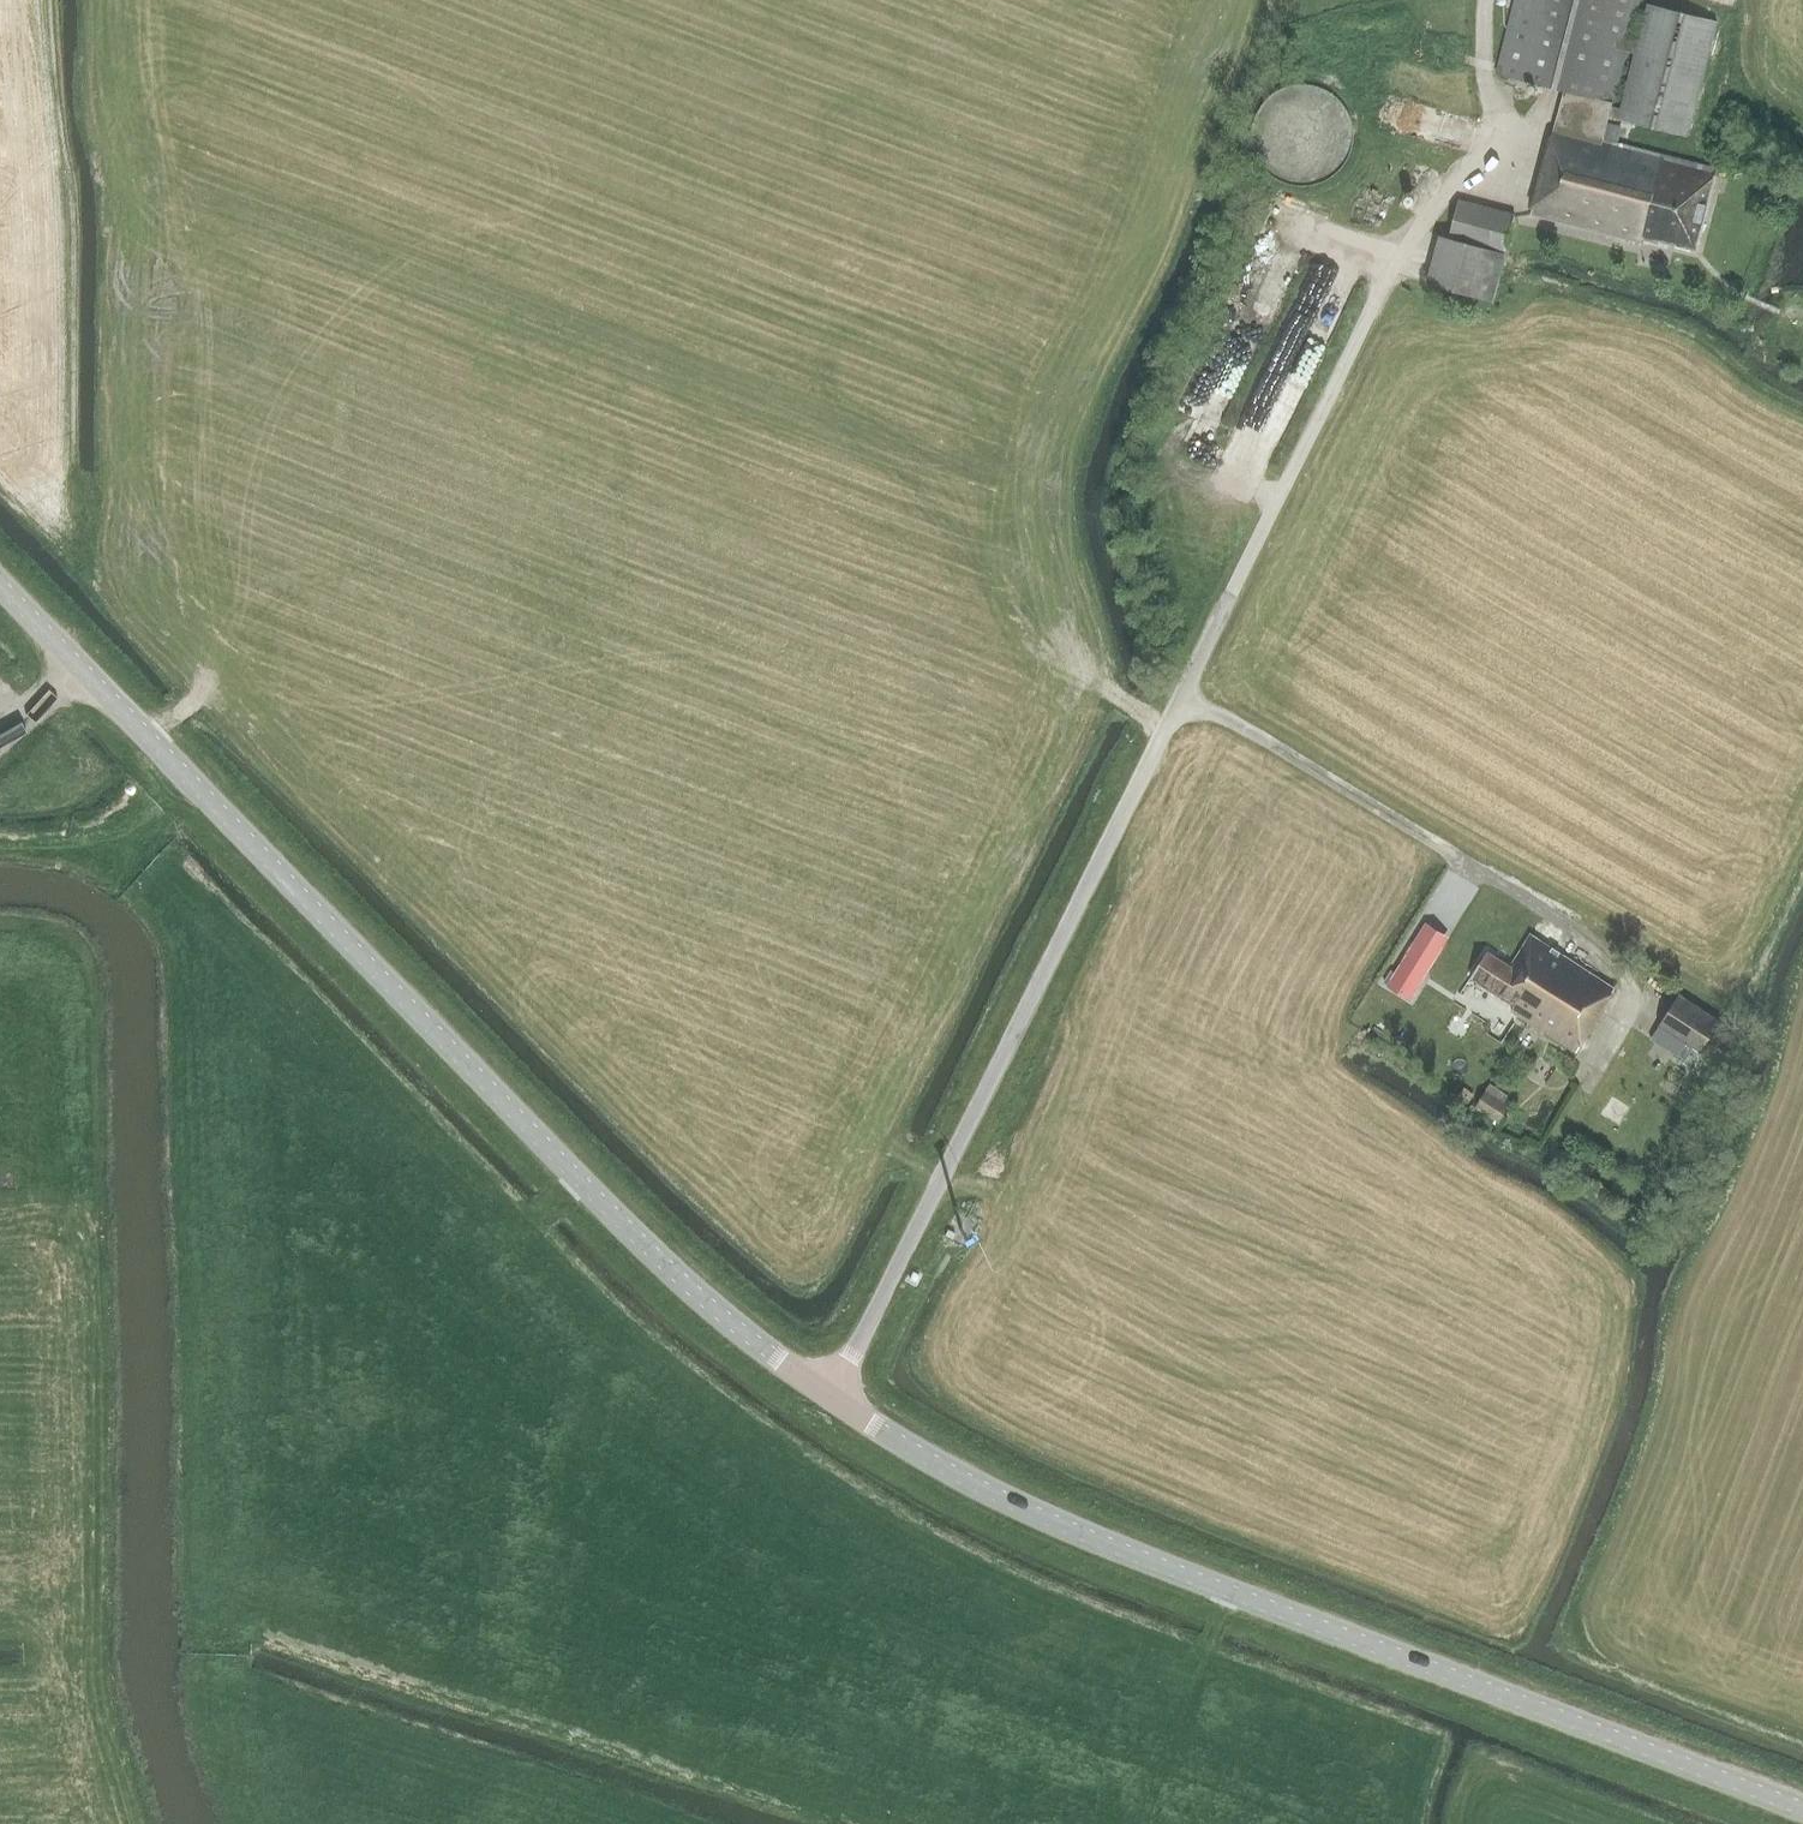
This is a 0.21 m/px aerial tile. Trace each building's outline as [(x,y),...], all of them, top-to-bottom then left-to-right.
[(1603,140),(1609,116),(1688,136),(1717,22),(1648,4),(1638,41),(1629,39),(1639,0),(1516,0),(1497,73),(1564,92),(1530,216),(1643,243),(1644,238),(1660,242),(1661,240),(1696,249),(1715,177),(1714,177),(1716,169),(1603,140)] [(1353,139),(1353,133),(1352,126),(1351,119),(1348,112),(1344,105),(1338,98),(1332,93),(1326,90),(1320,87),(1312,85),(1305,84),(1296,84),(1289,86),(1282,88),(1276,92),(1269,97),(1264,102),(1260,108),(1257,115),(1254,121),(1253,128),(1252,135),(1253,143),(1253,146),(1256,156),(1259,161),(1262,165),(1266,171),(1276,178),(1280,180),(1286,182),(1290,184),(1296,185),(1306,185),(1311,185),(1317,183),(1322,181),(1329,178),(1335,174),(1343,165),(1347,160),(1350,154),(1351,150),(1353,139)] [(1516,216),(1459,200),(1448,237),(1505,254),(1516,216)] [(1493,300),(1505,254),(1439,236),(1428,283),(1493,300)] [(1450,939),(1426,924),(1387,988),(1411,1003),(1450,939)] [(1616,989),(1565,956),(1531,935),(1511,967),(1491,954),(1475,980),(1515,1005),(1511,1010),(1577,1051),(1616,989)] [(1701,1053),(1721,1021),(1678,994),(1658,1026),(1701,1053)] [(1481,1090),(1471,1105),(1498,1123),(1510,1107),(1503,1102),(1507,1096),(1490,1085),(1485,1093),(1481,1090)] [(953,1238),(956,1232),(948,1229),(945,1234),(953,1238)] [(917,1282),(920,1276),(914,1272),(910,1279),(917,1282)]
